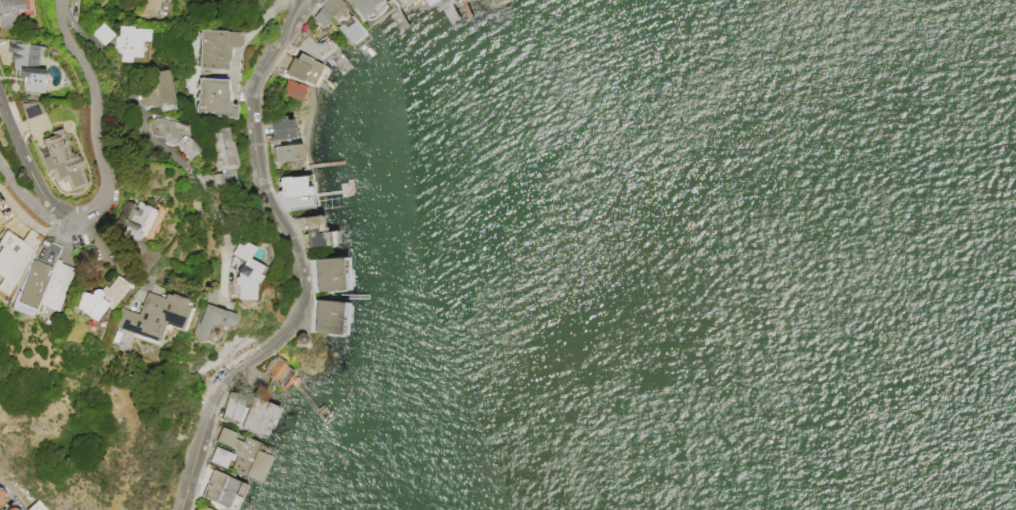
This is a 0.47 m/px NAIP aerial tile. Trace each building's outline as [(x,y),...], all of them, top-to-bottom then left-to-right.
[(1,27),(0,27),(0,0),(19,0),(20,9),(18,9),(18,11),(13,11),(14,29),(2,29),(1,27)] [(140,10),(141,0),(160,0),(160,1),(156,1),(156,10),(154,9),(153,14),(147,14),(147,18),(132,17),(133,9),(140,10)] [(317,4),(322,0),(338,0),(341,4),(339,5),(348,16),(350,15),(363,32),(349,43),(328,17),(319,27),(310,16),(319,6),(317,4)] [(356,14),(346,0),(386,0),(374,8),(373,7),(370,9),(371,11),(361,17),(358,13),(356,14)] [(405,8),(400,0),(418,0),(405,8)] [(102,45),(89,34),(100,22),(112,34),(102,45)] [(115,61),(115,47),(113,47),(114,36),(117,36),(118,25),(131,26),(131,28),(148,29),(147,41),(140,41),(140,57),(130,56),(129,62),(115,61)] [(238,32),(237,44),(234,47),(228,47),(226,49),(225,59),(223,61),(222,69),(197,68),(199,30),(238,32)] [(335,48),(318,61),(293,47),(307,36),(313,43),(324,35),(330,44),(331,43),(335,48)] [(36,45),(34,68),(41,69),(40,77),(43,78),(41,93),(21,90),(21,82),(20,82),(20,77),(15,76),(16,68),(10,67),(10,61),(7,60),(8,52),(5,52),(6,42),(36,45)] [(296,53),(307,58),(306,59),(317,65),(307,85),(298,80),(297,82),(281,73),(289,57),(293,59),(296,53)] [(165,70),(138,75),(144,107),(171,103),(165,70)] [(231,118),(229,118),(227,116),(214,116),(213,117),(205,117),(204,115),(201,115),(200,116),(194,116),(195,104),(196,103),(197,99),(195,98),(195,93),(197,92),(197,88),(196,87),(196,78),(222,79),(221,90),(224,90),(223,100),(228,104),(231,105),(231,118)] [(298,100),(281,93),(287,79),(304,86),(298,100)] [(24,119),(41,113),(37,101),(20,106),(24,119)] [(196,151),(186,159),(173,144),(172,146),(164,143),(163,138),(150,135),(147,124),(154,117),(183,127),(184,134),(183,135),(196,151)] [(290,139),(269,140),(267,119),(288,117),(290,139)] [(223,126),(226,140),(229,142),(234,165),(232,167),(214,171),(210,154),(208,154),(206,146),(209,145),(205,130),(223,126)] [(84,184),(66,190),(62,178),(53,181),(48,168),(43,170),(38,157),(44,155),(39,139),(49,135),(48,130),(58,127),(66,151),(69,150),(70,153),(72,153),(73,156),(76,155),(81,167),(79,168),(80,169),(79,169),(84,184)] [(297,143),(299,158),(273,161),(271,146),(297,143)] [(277,177),(278,196),(306,195),(305,185),(301,185),(301,176),(277,177)] [(147,207),(136,231),(139,233),(134,243),(128,240),(131,235),(125,232),(125,231),(121,229),(123,226),(114,222),(124,200),(134,205),(136,201),(147,207)] [(306,249),(304,230),(303,230),(301,217),(312,216),(314,233),(317,232),(319,247),(306,249)] [(5,295),(0,291),(0,279),(1,278),(0,277),(0,234),(3,229),(19,240),(28,228),(41,237),(17,271),(19,272),(12,282),(13,284),(5,295)] [(234,299),(235,285),(232,284),(232,277),(235,276),(235,272),(241,261),(229,253),(238,238),(253,247),(247,258),(260,265),(255,273),(259,275),(254,283),(251,282),(251,299),(234,299)] [(336,257),(339,289),(314,291),(312,259),(336,257)] [(72,268),(55,310),(37,303),(34,310),(15,302),(31,259),(51,267),(53,261),(72,268)] [(127,285),(108,309),(103,305),(92,320),(74,306),(80,291),(89,294),(90,290),(94,289),(98,289),(103,285),(105,287),(115,275),(127,285)] [(185,308),(176,329),(161,323),(154,342),(130,332),(130,331),(114,325),(121,308),(137,315),(138,311),(137,310),(144,291),(160,298),(162,293),(167,295),(168,293),(182,299),(180,305),(185,308)] [(313,300),(338,302),(335,334),(310,332),(313,300)] [(203,303),(230,313),(232,318),(230,324),(225,326),(216,322),(208,326),(203,338),(198,341),(188,337),(194,321),(196,322),(203,303)] [(115,345),(126,351),(133,335),(122,330),(115,345)] [(297,333),(298,333),(299,333),(300,334),(301,334),(301,335),(302,336),(302,337),(303,337),(303,338),(303,339),(302,340),(302,341),(302,342),(301,342),(301,343),(300,343),(299,343),(298,344),(297,344),(296,344),(295,343),(294,343),(293,342),(293,341),(292,340),(292,339),(292,338),(292,337),(292,336),(293,336),(293,335),(294,334),(295,333),(296,333),(297,333)] [(289,371),(279,386),(259,372),(261,370),(260,369),(267,359),(269,361),(271,358),(272,359),(274,356),(283,363),(282,365),(289,371)] [(218,419),(227,392),(243,398),(235,424),(218,419)] [(280,408),(275,419),(272,418),(263,438),(239,427),(253,396),(280,408)] [(227,447),(213,441),(219,427),(233,433),(227,447)] [(271,457),(259,483),(244,476),(244,475),(230,468),(236,455),(226,451),(232,437),(242,442),(244,436),(260,443),(257,450),(271,457)] [(222,467),(206,461),(213,446),(232,454),(229,460),(226,459),(222,467)] [(198,496),(210,470),(236,481),(225,507),(198,496)] [(36,500),(46,509),(24,509),(36,500)]
